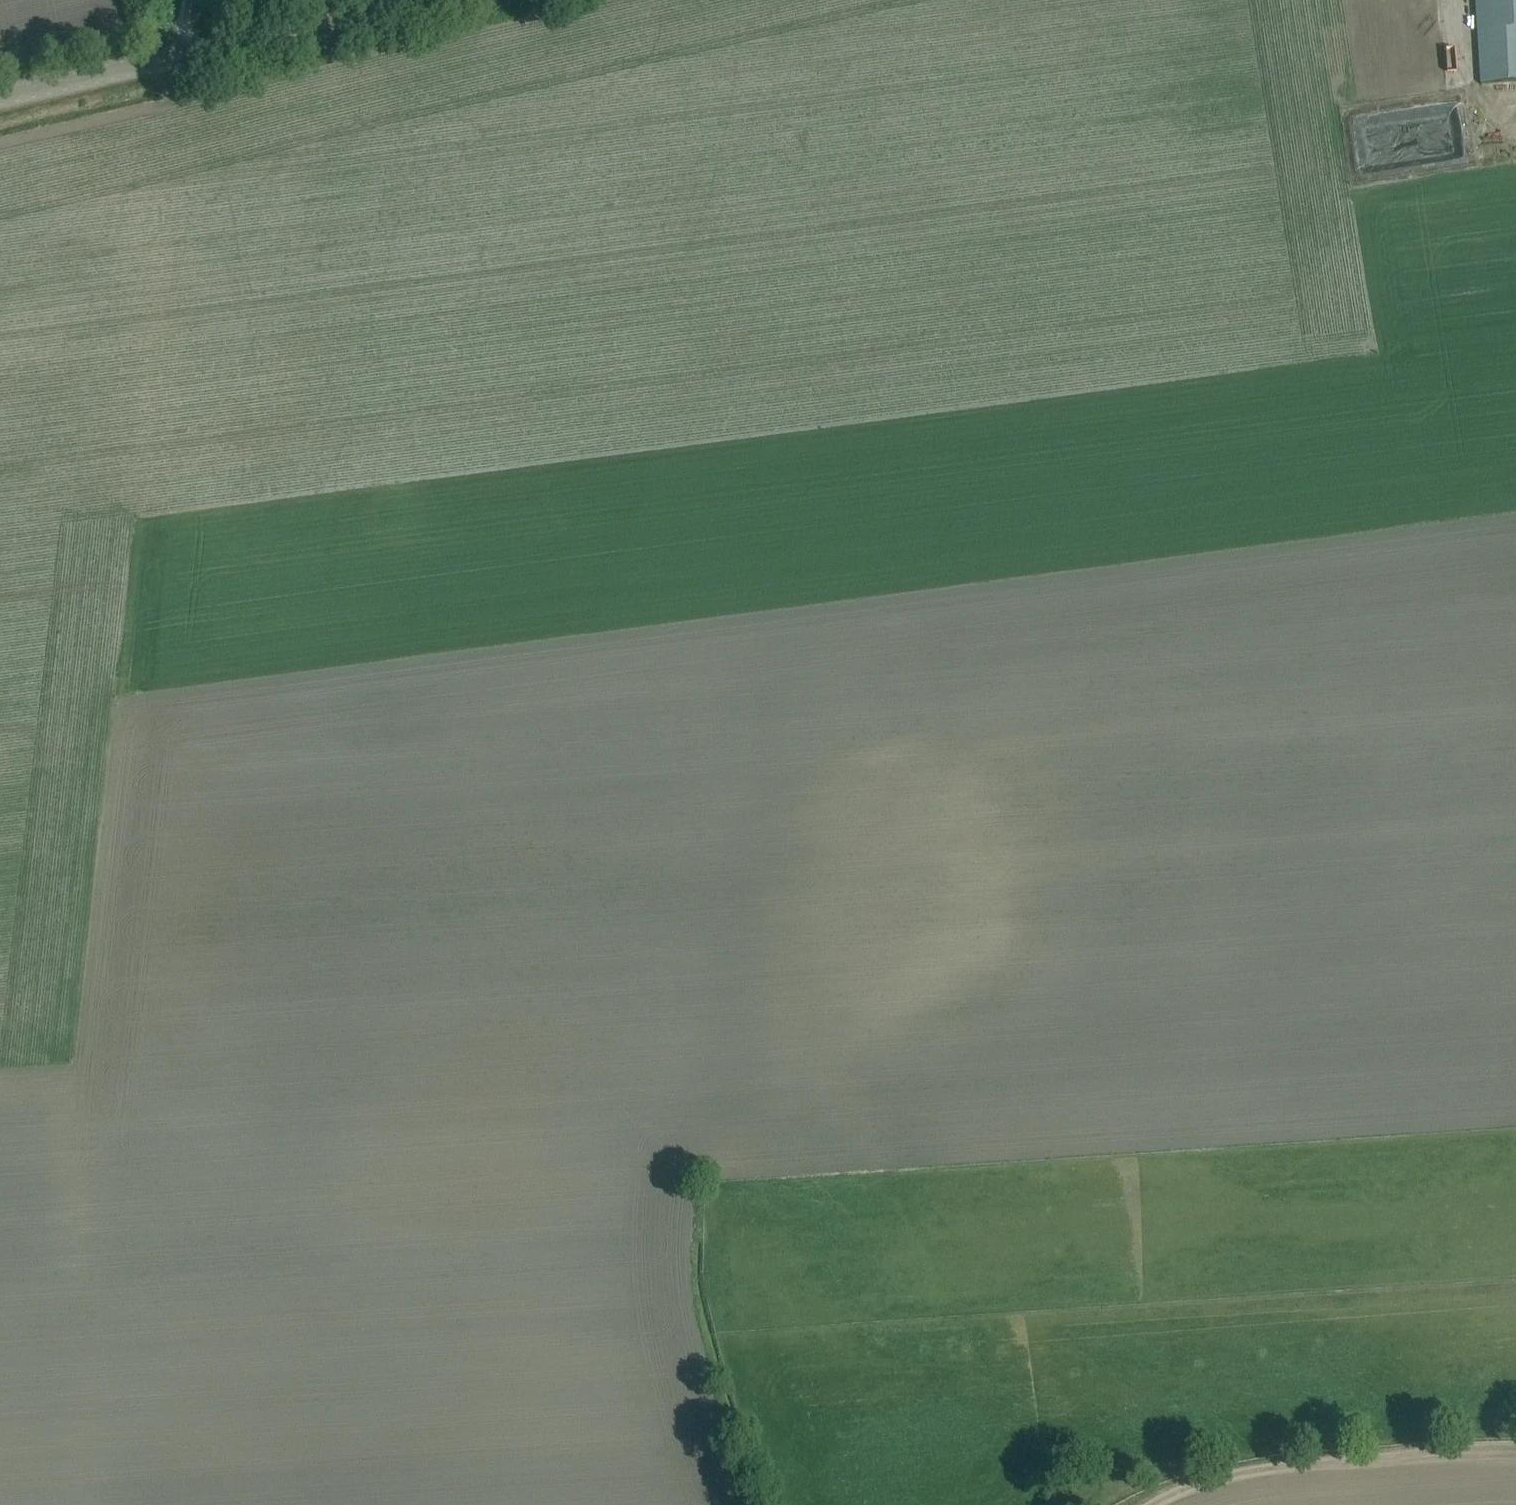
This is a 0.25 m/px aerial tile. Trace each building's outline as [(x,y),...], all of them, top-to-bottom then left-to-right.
[(1481,85),(1515,83),(1515,0),(1476,0),(1481,85)]
